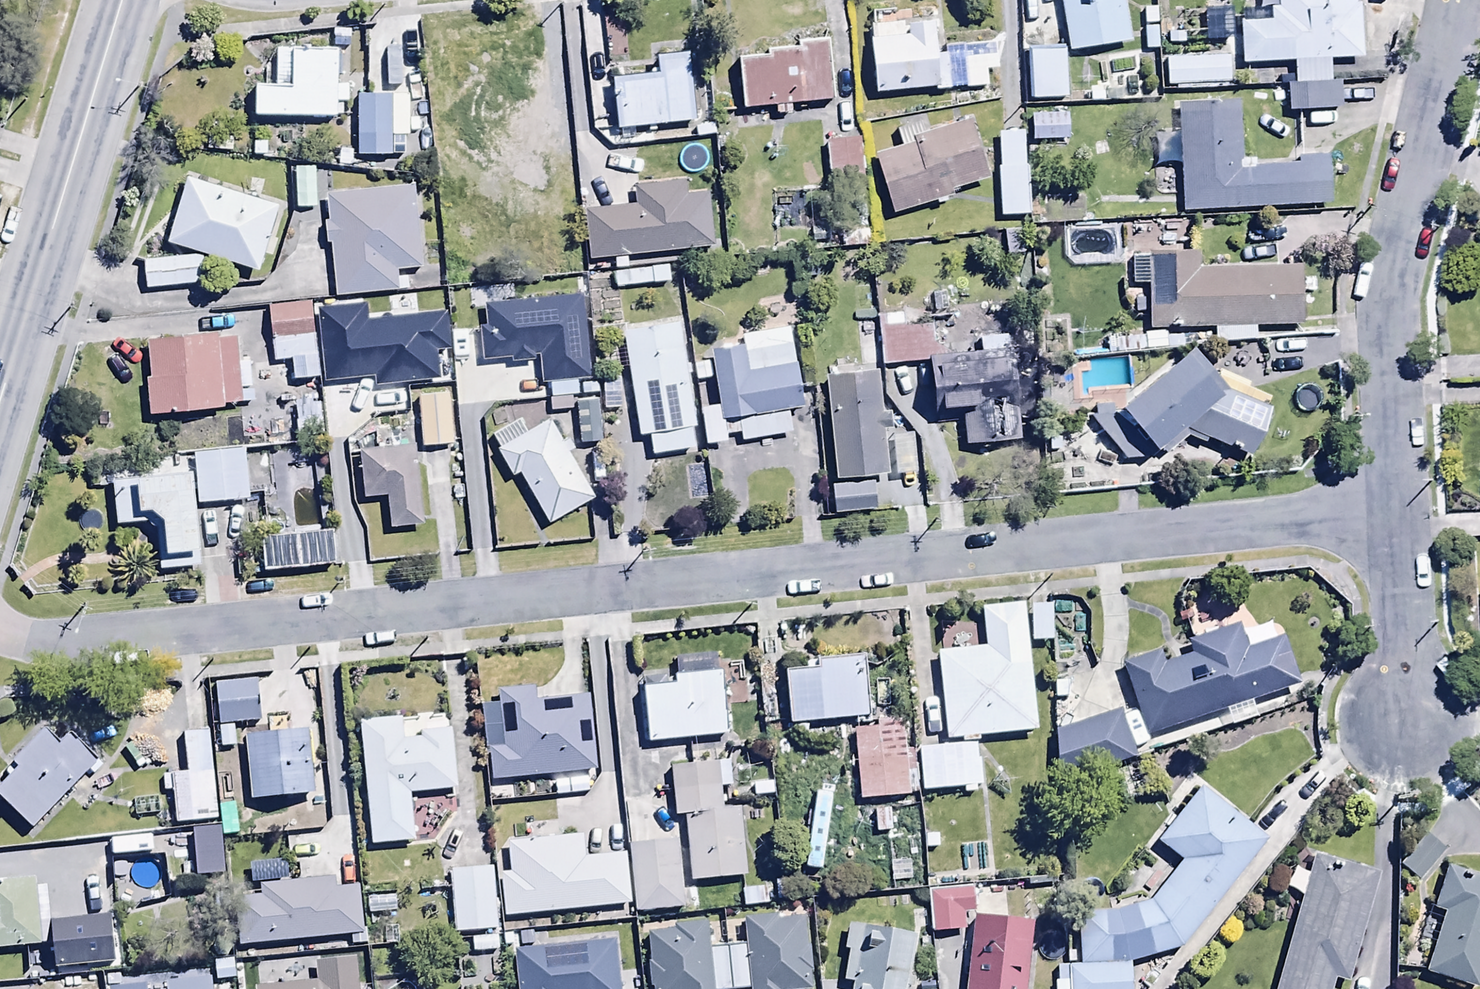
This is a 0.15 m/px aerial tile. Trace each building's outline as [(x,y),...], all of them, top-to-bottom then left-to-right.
[(1069,35),(1138,21),(1134,0),(1062,0),(1069,35)] [(1270,10),(1271,21),(1241,22),(1243,65),(1292,63),(1293,87),(1284,87),(1285,114),(1342,112),(1341,82),(1329,83),(1328,59),(1360,58),(1358,4),(1354,4),(1354,0),(1277,0),(1277,10),(1270,10)] [(1156,9),(1143,9),(1144,52),(1158,52),(1156,9)] [(868,28),(875,94),(935,89),(935,94),(985,90),(984,73),(995,72),(994,52),(940,56),(937,22),(868,28)] [(1064,26),(1028,28),(1030,83),(1066,82),(1064,26)] [(1165,66),(1231,65),(1231,36),(1165,36),(1165,66)] [(791,114),(790,105),(831,102),(827,41),(798,43),(798,48),(767,50),(767,55),(737,57),(741,110),(777,108),(777,115),(791,114)] [(253,116),(340,117),(342,105),(347,105),(347,87),(336,87),(336,51),(276,50),(275,86),(254,86),(253,116)] [(612,79),(616,129),(693,124),(689,55),(656,58),(658,76),(612,79)] [(392,72),(355,73),(357,136),(394,135),(392,72)] [(1031,96),(1031,120),(1065,120),(1065,96),(1031,96)] [(1180,163),(1183,212),(1295,207),(1294,163),(1240,165),(1238,103),(1178,105),(1179,134),(1156,135),(1157,164),(1180,163)] [(1025,111),(997,112),(999,196),(1027,195),(1025,111)] [(862,116),(825,118),(828,174),(864,172),(862,116)] [(871,156),(893,215),(991,178),(968,119),(921,136),(915,119),(894,128),(900,145),(871,156)] [(287,188),(186,158),(166,227),(266,256),(287,188)] [(582,212),(586,262),(613,260),(614,270),(626,269),(626,258),(711,251),(706,194),(686,196),(685,183),(632,187),(633,208),(582,212)] [(325,245),(330,244),(335,299),(406,294),(404,272),(422,271),(415,191),(326,198),(328,221),(323,222),(325,245)] [(201,266),(200,238),(141,240),(142,268),(201,266)] [(1148,284),(1149,329),(1213,328),(1213,341),(1256,340),(1256,325),(1301,324),(1300,267),(1199,269),(1199,255),(1131,255),(1132,284),(1148,284)] [(669,268),(613,273),(615,290),(670,285),(669,268)] [(583,296),(484,305),(486,327),(478,327),(481,359),(509,357),(510,363),(535,360),(537,383),(590,379),(583,296)] [(310,302),(268,306),(274,363),(289,361),(291,380),(318,378),(310,302)] [(965,446),(1019,442),(1010,335),(980,337),(981,355),(944,357),(931,326),(902,329),(900,314),(885,316),(886,328),(878,329),(882,367),(929,362),(934,417),(962,415),(965,446)] [(696,449),(681,324),(623,330),(636,437),(648,436),(650,454),(696,449)] [(743,347),(711,351),(718,407),(700,409),(705,446),(726,443),(725,437),(739,435),(740,443),(791,436),(788,411),(801,409),(791,329),(741,336),(743,347)] [(144,379),(147,415),(223,410),(223,406),(239,405),(235,338),(146,343),(148,379),(144,379)] [(1147,458),(1188,438),(1248,457),(1270,409),(1225,391),(1195,351),(1152,384),(1149,381),(1119,404),(1113,396),(1090,415),(1126,460),(1147,458)] [(876,370),(825,376),(836,479),(886,474),(881,431),(889,430),(887,412),(880,413),(876,370)] [(319,390),(295,392),(298,439),(322,437),(319,390)] [(451,397),(418,399),(420,447),(453,445),(451,397)] [(597,402),(576,404),(579,444),(599,443),(597,402)] [(549,526),(594,500),(547,419),(524,432),(517,421),(490,436),(498,450),(495,451),(512,479),(519,475),(549,526)] [(422,527),(414,444),(359,449),(363,500),(387,498),(390,530),(422,527)] [(199,566),(198,503),(247,500),(244,451),(195,454),(196,473),(142,477),(142,480),(113,481),(116,526),(148,524),(159,530),(160,567),(199,566)] [(872,483),(830,488),(834,516),(876,511),(872,483)] [(331,533),(260,537),(262,572),(333,569),(331,533)] [(978,739),(1035,733),(1022,604),(979,609),(984,647),(936,652),(946,742),(961,740),(962,744),(979,742),(978,739)] [(1050,608),(1030,608),(1030,645),(1050,645),(1050,608)] [(1299,686),(1282,640),(1244,653),(1235,629),(1187,647),(1190,655),(1167,663),(1163,653),(1112,671),(1138,744),(1299,686)] [(785,672),(789,726),(868,720),(863,659),(816,662),(817,670),(785,672)] [(642,687),(647,744),(730,734),(723,672),(675,678),(676,683),(642,687)] [(257,682),(217,683),(218,727),(259,726),(257,682)] [(488,750),(491,781),(594,772),(588,699),(537,704),(536,691),(498,694),(503,749),(488,750)] [(1134,759),(1120,713),(1054,733),(1057,783),(1134,759)] [(401,719),(361,723),(371,846),(414,843),(410,793),(451,789),(447,732),(402,736),(401,719)] [(875,730),(855,731),(859,804),(905,801),(901,721),(875,723),(875,730)] [(29,830),(101,763),(73,733),(59,745),(45,730),(3,769),(9,776),(0,784),(0,798),(29,830)] [(216,824),(212,732),(185,733),(187,775),(172,775),(175,826),(216,824)] [(308,732),(244,737),(249,802),(313,797),(308,732)] [(974,788),(980,787),(977,744),(918,748),(921,793),(963,790),(964,795),(975,795),(974,788)] [(674,818),(685,817),(690,883),(745,879),(740,804),(719,806),(718,789),(731,788),(729,763),(670,767),(674,818)] [(1079,965),(1056,966),(1056,988),(1129,988),(1129,964),(1177,950),(1267,837),(1188,774),(1165,804),(1179,815),(1156,843),(1180,863),(1149,903),(1111,912),(1078,913),(1079,965)] [(1443,853),(1424,836),(1398,866),(1417,883),(1443,853)] [(499,875),(503,918),(628,905),(623,855),(583,859),(581,838),(507,845),(510,874),(499,875)] [(120,843),(71,844),(72,887),(121,886),(120,843)] [(676,843),(628,847),(633,916),(681,912),(676,843)] [(1299,899),(1274,988),(1331,988),(1334,981),(1347,984),(1377,872),(1315,855),(1309,877),(1295,870),(1287,889),(1299,899)] [(1479,976),(1479,876),(1447,865),(1432,909),(1445,914),(1425,974),(1468,988),(1476,988),(1479,976)] [(492,870),(450,872),(453,935),(495,933),(492,870)] [(39,948),(38,933),(51,933),(48,887),(35,888),(35,880),(0,883),(0,951),(39,948)] [(228,900),(233,948),(363,934),(358,889),(336,891),(335,881),(259,889),(260,897),(228,900)] [(765,887),(741,889),(743,910),(767,907),(765,887)] [(973,912),(971,889),(927,892),(930,934),(962,932),(961,912),(973,912)] [(732,988),(809,988),(803,919),(776,921),(776,915),(742,918),(744,944),(727,946),(732,988)] [(973,917),(964,988),(1024,988),(1033,925),(973,917)] [(912,937),(848,924),(842,953),(847,954),(842,981),(850,983),(849,988),(902,988),(912,937)] [(727,946),(707,947),(705,925),(674,928),(674,933),(645,935),(650,988),(732,988),(727,946)] [(355,959),(315,962),(316,983),(257,987),(257,988),(358,988),(355,959)] [(166,988),(214,988),(213,978),(166,980),(166,988)]
